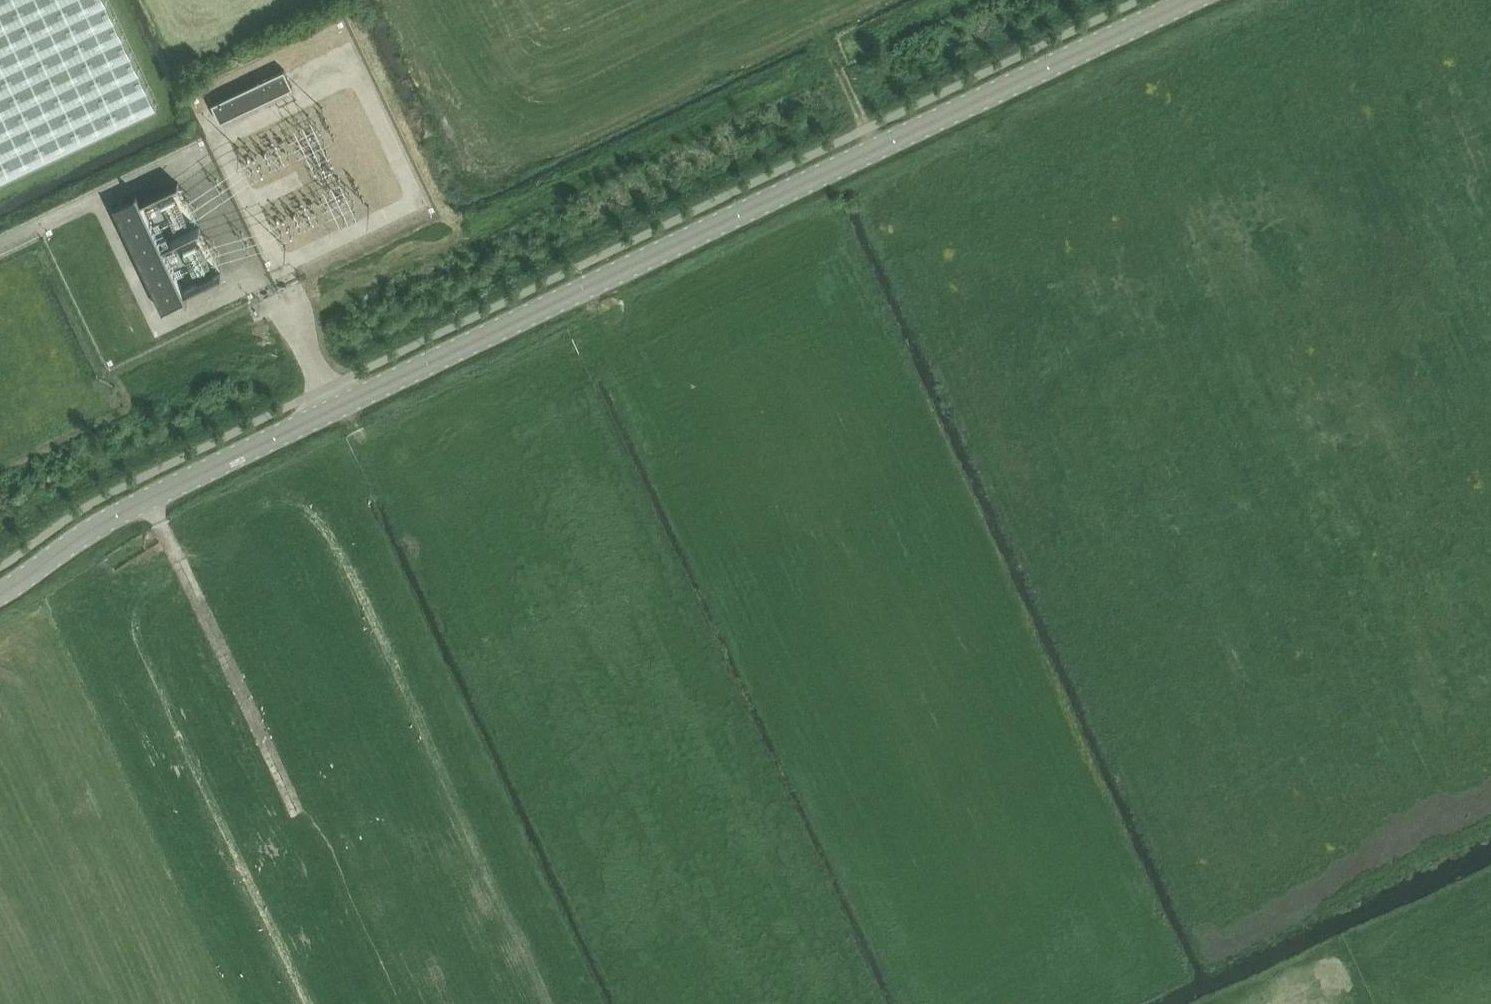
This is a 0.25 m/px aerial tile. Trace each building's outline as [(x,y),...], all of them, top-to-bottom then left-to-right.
[(156,105),(106,0),(0,0),(0,181),(156,105)] [(211,104),(219,122),(292,88),(284,69),(211,104)] [(394,161),(361,162),(363,201),(396,199),(394,161)] [(134,188),(142,204),(179,186),(171,171),(134,188)] [(162,248),(141,202),(136,193),(134,194),(135,196),(114,207),(113,206),(112,206),(162,311),(163,311),(163,310),(184,299),(186,302),(187,301),(183,292),(162,248)] [(156,235),(164,248),(196,231),(189,217),(156,235)] [(204,280),(221,272),(215,261),(178,281),(187,298),(208,287),(204,280)]
